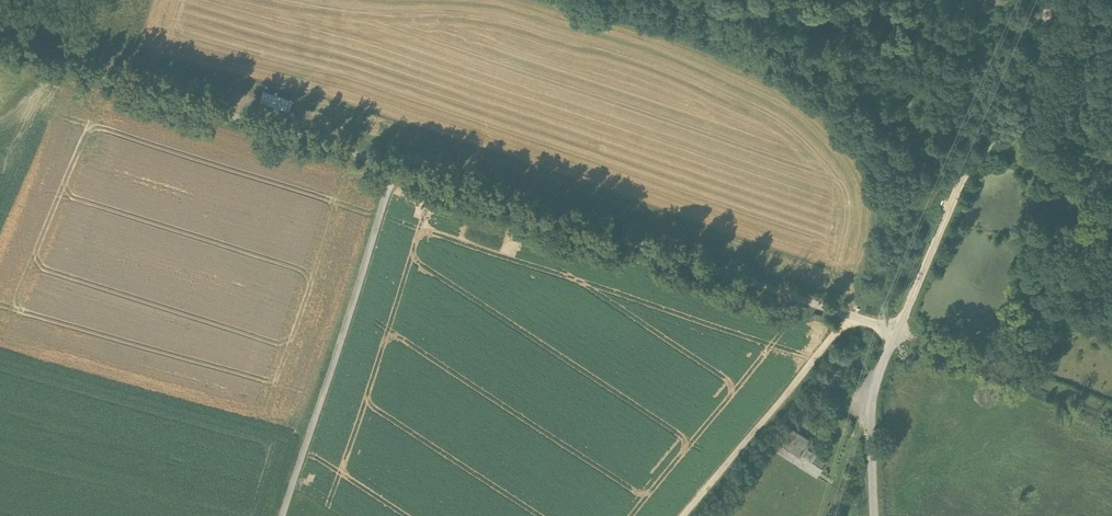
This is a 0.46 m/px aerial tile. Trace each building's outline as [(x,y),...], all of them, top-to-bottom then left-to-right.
[(792,435),(781,450),(795,460),(806,445),(792,435)]
